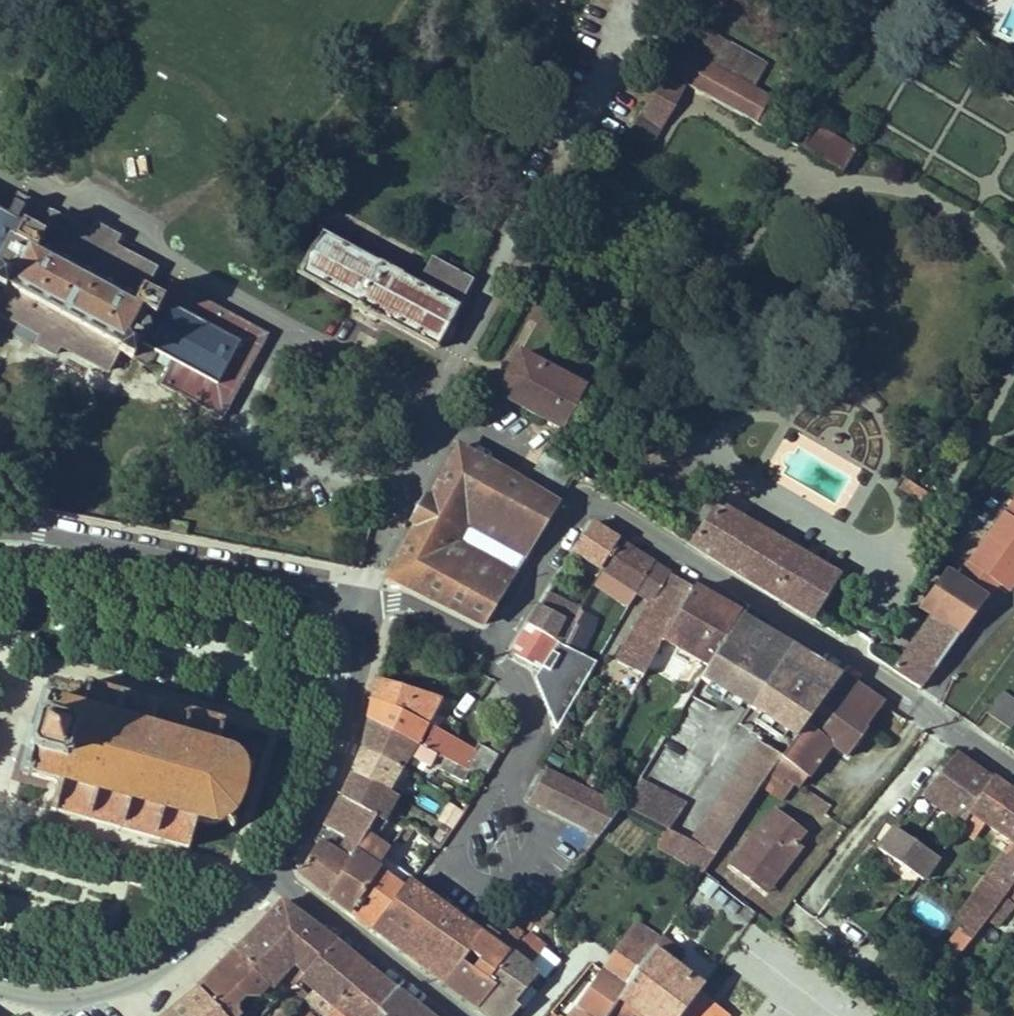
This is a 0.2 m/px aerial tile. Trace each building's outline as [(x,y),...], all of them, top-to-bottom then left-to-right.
[(694,22),(682,46),(755,85),(768,62),(694,22)] [(679,45),(665,72),(757,123),(771,96),(679,45)] [(619,149),(643,163),(687,87),(664,73),(628,134),(619,149)] [(816,121),(799,145),(836,172),(853,148),(816,121)] [(18,324),(37,334),(32,343),(54,355),(59,346),(106,372),(118,350),(148,368),(155,355),(171,364),(212,386),(237,339),(162,301),(142,290),(154,269),(113,246),(117,238),(99,228),(94,238),(18,195),(7,216),(0,212),(0,314),(18,324)] [(300,273),(436,347),(460,303),(419,281),(322,229),(300,273)] [(473,281),(431,259),(419,281),(460,303),(473,281)] [(172,283),(162,301),(237,339),(243,342),(251,346),(260,331),(172,283)] [(37,334),(18,324),(13,333),(32,343),(37,334)] [(212,386),(171,364),(160,384),(222,417),(267,335),(260,331),(251,346),(243,342),(237,339),(212,386)] [(580,344),(574,354),(588,362),(594,351),(580,344)] [(520,351),(511,369),(576,407),(587,387),(520,351)] [(497,394),(565,429),(578,408),(576,407),(511,369),(497,394)] [(842,438),(835,434),(833,438),(840,442),(842,438)] [(415,525),(386,578),(478,624),(486,621),(508,586),(442,551),(465,507),(534,544),(558,506),(524,486),(457,448),(430,497),(427,496),(412,522),(415,525)] [(524,486),(558,506),(577,476),(544,453),(524,486)] [(927,494),(905,480),(899,489),(921,503),(927,494)] [(720,499),(691,546),(809,619),(838,572),(831,567),(839,554),(826,547),(818,559),(720,499)] [(986,599),(996,584),(1001,587),(1013,570),(1013,506),(1008,514),(1005,512),(955,576),(986,599)] [(508,586),(534,544),(465,507),(442,551),(508,586)] [(590,523),(573,551),(600,569),(617,541),(590,523)] [(617,541),(600,569),(637,592),(653,564),(617,541)] [(637,592),(652,601),(667,573),(653,564),(637,592)] [(1001,587),(1008,592),(1013,584),(1013,570),(1001,587)] [(928,615),(892,670),(921,688),(986,599),(955,576),(948,572),(922,610),(928,615)] [(652,601),(617,662),(644,676),(663,640),(693,588),(667,573),(652,601)] [(693,588),(663,640),(700,661),(708,666),(739,614),(693,588)] [(548,593),(540,606),(563,618),(569,604),(548,593)] [(569,604),(563,618),(575,624),(580,610),(569,604)] [(565,647),(575,624),(563,618),(540,606),(527,625),(552,640),(557,642),(565,647)] [(565,647),(581,654),(594,619),(580,610),(575,624),(565,647)] [(708,666),(701,679),(750,708),(791,645),(739,614),(708,666)] [(527,625),(511,651),(540,668),(545,661),(557,642),(552,640),(527,625)] [(552,705),(566,713),(596,661),(581,654),(565,647),(557,642),(545,661),(540,668),(536,675),(552,705)] [(791,645),(750,708),(795,738),(824,698),(841,675),(791,645)] [(841,675),(824,698),(868,725),(883,704),(841,675)] [(378,680),(372,700),(425,725),(431,713),(439,698),(378,680)] [(223,722),(87,683),(79,710),(43,700),(22,773),(58,783),(50,810),(187,848),(198,821),(208,823),(217,823),(224,819),(232,828),(235,825),(228,816),(236,804),(241,788),(242,777),(241,770),(252,767),(250,762),(241,766),(236,760),(231,755),(224,752),(215,750),(222,730),(223,722)] [(987,713),(1011,729),(1013,724),(1013,699),(1002,691),(987,713)] [(864,730),(868,725),(824,698),(795,738),(781,757),(781,758),(769,773),(783,782),(787,778),(795,784),(800,787),(831,744),(847,756),(866,731),(864,730)] [(368,721),(416,744),(425,725),(372,700),(368,721)] [(431,713),(425,725),(434,729),(437,731),(443,719),(431,713)] [(368,721),(362,749),(400,769),(408,757),(429,767),(431,765),(436,755),(424,748),(416,744),(368,721)] [(425,725),(416,744),(424,748),(434,729),(425,725)] [(434,729),(424,748),(436,755),(467,769),(476,750),(475,749),(437,731),(434,729)] [(703,848),(716,854),(760,785),(762,783),(769,773),(781,758),(781,757),(759,742),(691,841),(703,848)] [(467,769),(468,770),(484,778),(498,755),(478,744),(475,749),(476,750),(467,769)] [(352,774),(386,790),(390,785),(397,790),(408,773),(400,769),(362,749),(352,774)] [(921,795),(963,825),(971,814),(968,812),(991,780),(955,753),(921,795)] [(436,755),(431,765),(463,781),(468,770),(467,769),(436,755)] [(546,768),(530,799),(600,835),(622,806),(546,768)] [(760,785),(783,801),(795,784),(787,778),(783,782),(769,773),(762,783),(760,785)] [(341,798),(376,815),(390,792),(386,790),(352,774),(341,798)] [(991,780),(968,812),(971,814),(1013,842),(1013,796),(1005,790),(991,780)] [(639,781),(623,807),(668,829),(685,805),(639,781)] [(390,792),(376,815),(383,819),(396,795),(390,792)] [(453,797),(449,803),(462,811),(466,805),(453,797)] [(341,798),(298,874),(329,896),(355,850),(365,834),(375,817),(376,815),(341,798)] [(443,823),(451,828),(462,811),(449,803),(439,821),(443,823)] [(775,809),(731,866),(760,889),(777,867),(782,871),(801,846),(796,842),(804,831),(775,809)] [(329,896),(351,912),(378,870),(376,869),(388,850),(374,840),(386,822),(383,819),(376,815),(375,817),(365,834),(355,850),(329,896)] [(443,823),(439,829),(447,834),(451,828),(443,823)] [(389,852),(404,862),(422,834),(408,824),(389,852)] [(429,839),(439,847),(447,834),(439,829),(437,828),(429,839)] [(923,880),(938,859),(894,828),(877,848),(923,880)] [(668,829),(657,845),(693,866),(703,848),(691,841),(668,829)] [(1005,894),(1013,883),(1013,842),(966,908),(984,922),(986,920),(1005,894)] [(693,866),(704,872),(716,854),(703,848),(693,866)] [(818,915),(848,869),(828,856),(797,902),(818,915)] [(378,870),(351,912),(372,929),(407,882),(410,884),(412,879),(385,859),(378,870)] [(760,889),(765,893),(782,871),(777,867),(760,889)] [(407,882),(372,929),(443,983),(460,961),(468,952),(481,935),(419,891),(410,884),(407,882)] [(1005,894),(1013,901),(1013,883),(1005,894)] [(997,927),(1013,904),(1013,901),(1005,894),(986,920),(997,927)] [(282,902),(235,952),(267,986),(271,990),(284,976),(295,964),(288,957),(313,925),(282,902)] [(963,931),(972,938),(984,922),(966,908),(959,916),(969,923),(963,931)] [(532,923),(540,929),(550,915),(542,909),(532,923)] [(468,952),(478,959),(470,969),(488,982),(510,951),(521,936),(494,916),(481,935),(468,952)] [(606,969),(628,984),(652,949),(659,939),(637,924),(606,969)] [(295,964),(284,976),(295,986),(299,982),(305,974),(334,941),(313,925),(288,957),(295,964)] [(487,1015),(511,1015),(519,1007),(514,1003),(538,975),(529,967),(545,948),(528,934),(525,938),(521,936),(510,951),(488,982),(494,986),(476,1007),(487,1015)] [(640,1015),(679,1015),(697,992),(701,987),(674,966),(684,954),(660,936),(659,939),(652,949),(628,984),(627,986),(618,999),(635,1013),(640,1015)] [(299,982),(333,1010),(370,969),(334,941),(305,974),(299,982)] [(545,948),(529,967),(538,975),(540,977),(557,957),(545,948)] [(225,1015),(238,1015),(257,997),(267,986),(235,952),(198,989),(225,1015)] [(460,961),(443,983),(476,1007),(494,986),(488,982),(470,969),(460,961)] [(340,1015),(383,1015),(377,1010),(395,990),(370,969),(333,1010),(340,1015)] [(618,999),(627,986),(605,971),(588,997),(591,999),(582,1013),(587,1015),(607,1015),(618,999)] [(290,998),(299,1006),(308,996),(299,988),(290,998)] [(198,989),(169,1013),(171,1015),(225,1015),(198,989)] [(395,990),(377,1010),(383,1015),(428,1015),(395,990)] [(710,991),(705,998),(726,1013),(731,1006),(710,991)] [(679,1015),(728,1015),(726,1013),(705,998),(697,992),(679,1015)] [(579,1010),(582,1013),(591,999),(588,997),(579,1010)] [(635,1013),(618,999),(607,1015),(633,1015),(635,1013)] [(579,1010),(571,1005),(562,1015),(575,1015),(579,1010)]
